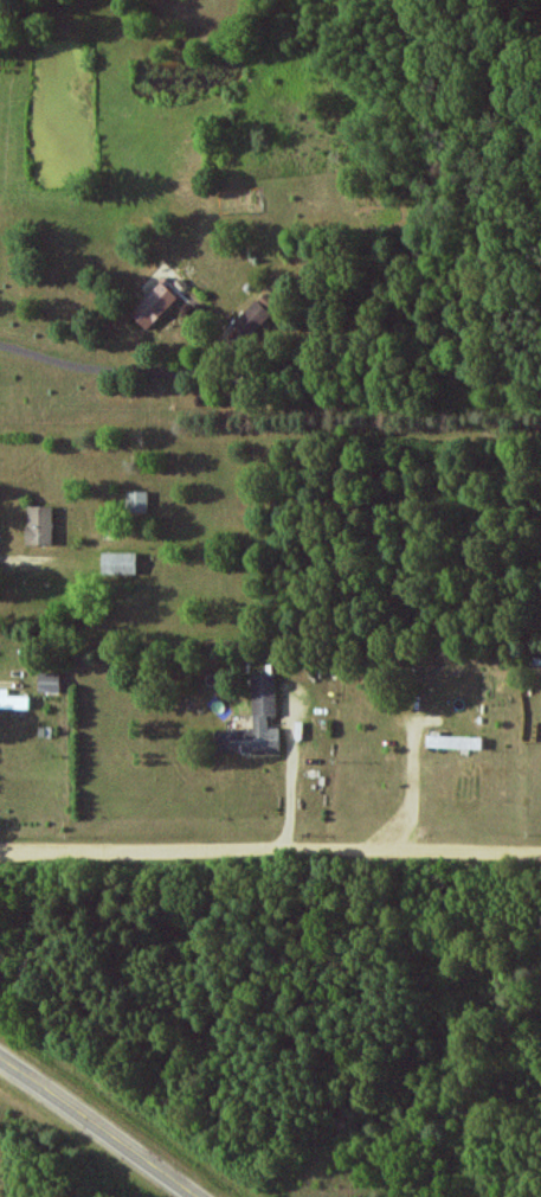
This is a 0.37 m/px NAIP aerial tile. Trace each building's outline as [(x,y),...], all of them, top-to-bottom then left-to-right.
[(183,295),(165,279),(132,314),(149,330),(183,295)] [(234,324),(249,338),(272,313),(257,299),(234,324)] [(149,512),(149,490),(127,491),(128,513),(149,512)] [(54,544),(55,506),(29,505),(28,544),(54,544)] [(139,552),(104,551),(103,573),(138,574),(139,552)] [(39,691),(61,692),(61,672),(40,672),(39,691)] [(252,674),(254,728),(216,729),(217,753),(281,750),(280,726),(270,726),(269,715),(278,715),(276,673),(252,674)] [(0,695),(0,708),(30,709),(30,696),(9,696),(10,688),(1,688),(1,695),(0,695)] [(443,730),(430,730),(429,747),(484,748),(484,736),(443,735),(443,730)]
